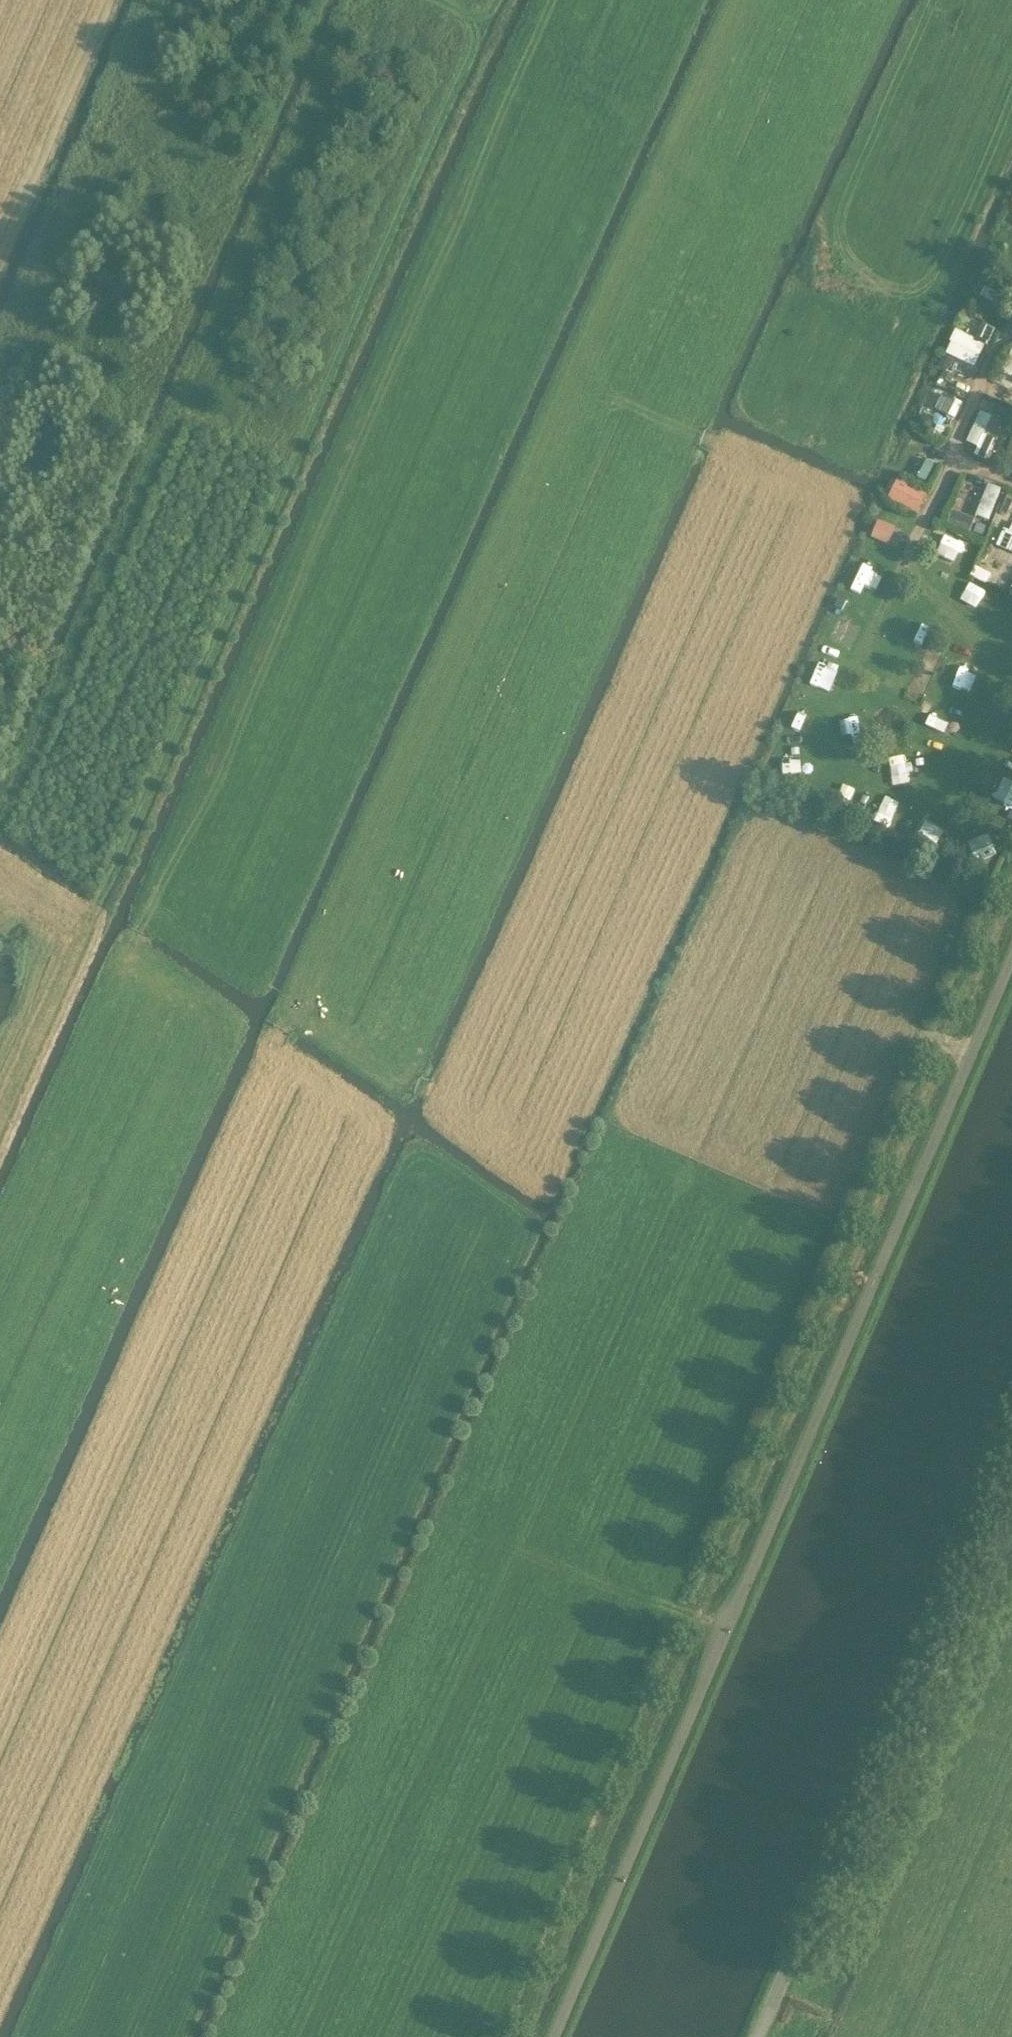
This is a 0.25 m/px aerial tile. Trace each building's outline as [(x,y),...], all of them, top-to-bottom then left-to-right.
[(955,329),(949,342),(951,343),(946,353),(974,367),(984,345),(987,346),(995,329),(993,328),(983,323),(975,339),(955,329)] [(949,369),(953,360),(943,356),(939,365),(949,369)] [(951,382),(954,376),(944,371),(941,377),(951,382)] [(947,415),(955,400),(942,394),(935,409),(947,415)] [(995,439),(1002,422),(991,417),(980,412),(966,442),(977,447),(984,433),(995,439)] [(920,419),(918,424),(920,429),(922,430),(925,432),(930,430),(932,425),(931,419),(928,418),(926,417),(920,419)] [(938,441),(945,428),(938,424),(934,431),(931,430),(928,436),(931,437),(938,441)] [(925,482),(934,465),(926,461),(917,477),(925,482)] [(897,481),(890,497),(917,510),(925,495),(897,481)] [(988,520),(1000,489),(988,484),(975,515),(988,520)] [(1011,503),(1011,495),(1008,493),(999,513),(1007,516),(1011,503)] [(958,527),(963,515),(952,510),(947,523),(958,527)] [(878,522),(872,535),(887,542),(892,529),(878,522)] [(982,536),(986,527),(977,523),(973,532),(982,536)] [(1009,531),(1003,529),(996,546),(1011,552),(1011,553),(1011,533),(1009,531)] [(935,556),(956,564),(964,543),(943,535),(935,556)] [(893,756),(891,777),(910,779),(913,759),(893,756)] [(990,834),(966,839),(971,861),(995,856),(990,834)]
